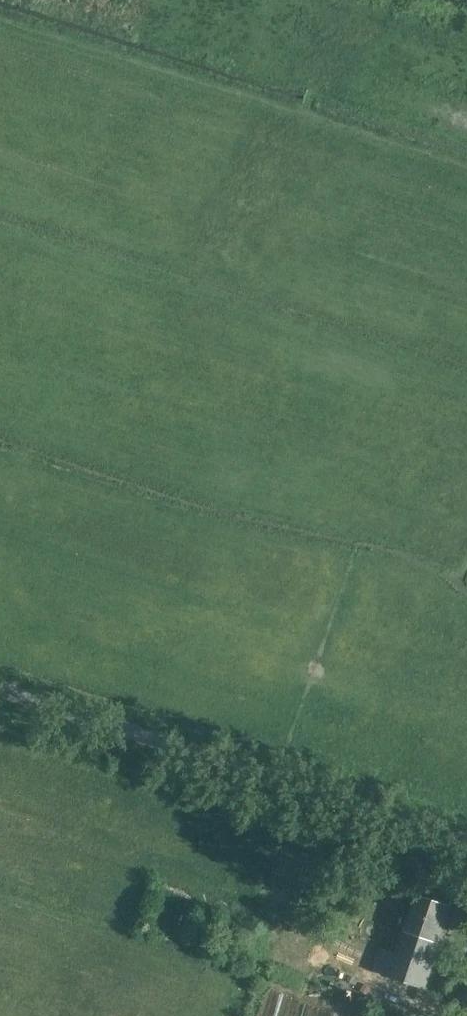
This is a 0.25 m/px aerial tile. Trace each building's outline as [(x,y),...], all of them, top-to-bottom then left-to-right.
[(399,943),(395,955),(388,975),(425,988),(441,941),(439,941),(450,907),(417,896),(405,929),(403,929),(399,943)] [(456,943),(448,957),(461,963),(466,952),(466,948),(456,943)]
